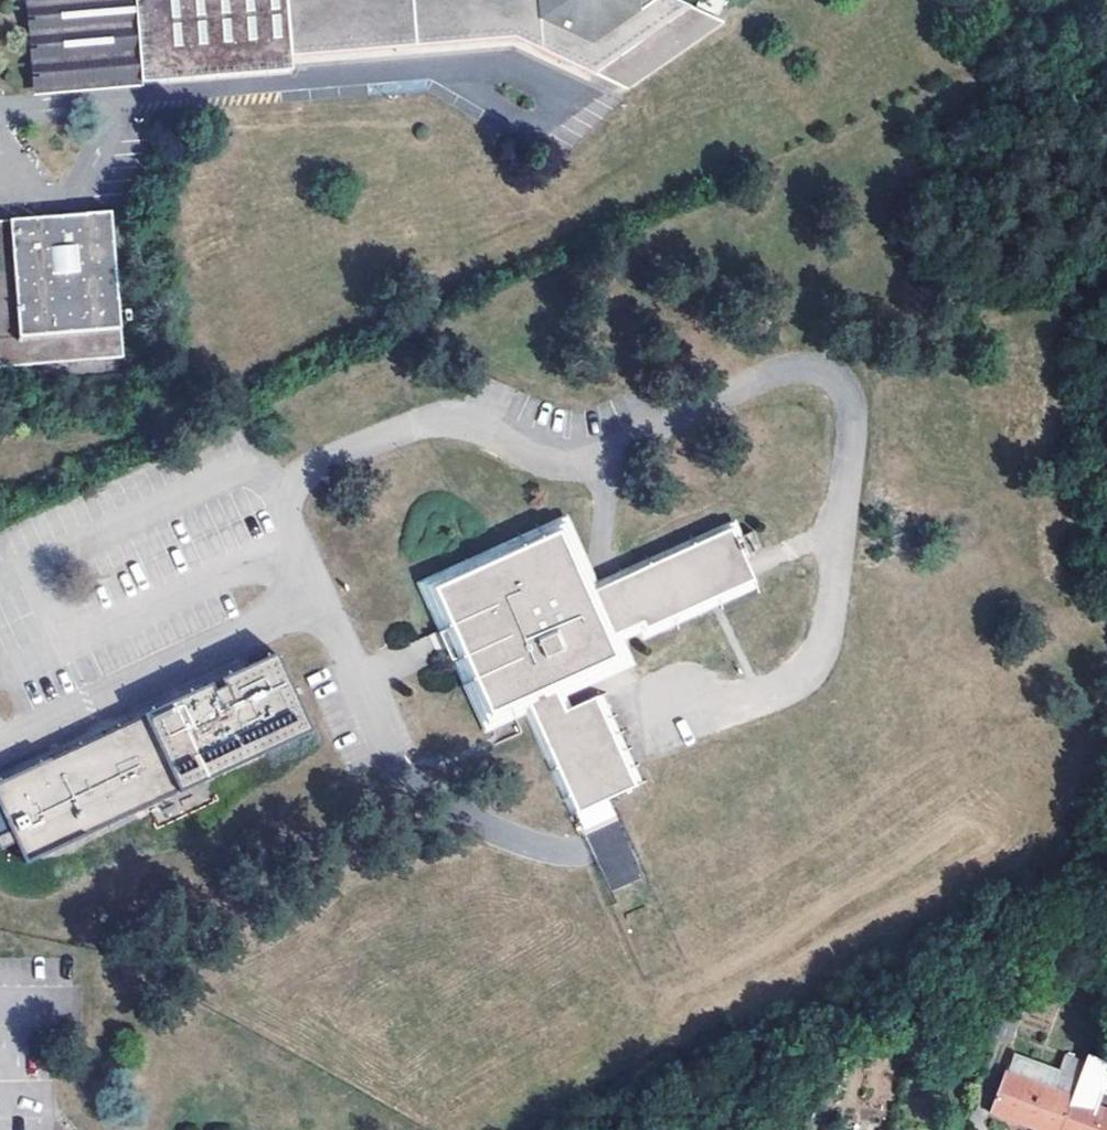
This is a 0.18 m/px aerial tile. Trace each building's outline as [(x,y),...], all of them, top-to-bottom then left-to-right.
[(46,88),(142,79),(291,67),(291,51),(514,33),(617,81),(720,18),(684,0),(39,0),(46,88)] [(112,210),(0,219),(0,365),(123,355),(112,210)] [(525,696),(574,806),(606,792),(632,781),(626,768),(592,692),(561,705),(552,685),(620,654),(609,629),(637,616),(640,622),(750,573),(740,550),(737,544),(742,542),(737,529),(731,532),(727,523),(589,584),(559,516),(424,576),(485,714),(525,696)] [(749,524),(737,529),(742,542),(737,544),(740,550),(757,542),(749,524)] [(0,782),(0,849),(17,842),(27,864),(39,858),(211,782),(316,736),(282,658),(252,672),(227,683),(230,689),(220,693),(216,687),(0,782)] [(620,825),(590,837),(611,888),(641,876),(620,825)] [(1094,1057),(1090,1065),(1082,1087),(1077,1099),(1103,1109),(1106,1098),(1106,1062),(1094,1057)] [(1082,1087),(1090,1065),(1072,1058),(1066,1074),(1063,1081),(1082,1087)] [(1023,1059),(1016,1076),(1077,1099),(1082,1087),(1063,1081),(1066,1074),(1023,1059)] [(1038,1129),(1065,1129),(1077,1099),(1016,1076),(1011,1074),(996,1114),(1038,1129)] [(1103,1109),(1077,1099),(1065,1129),(1106,1129),(1106,1110),(1103,1109)]
